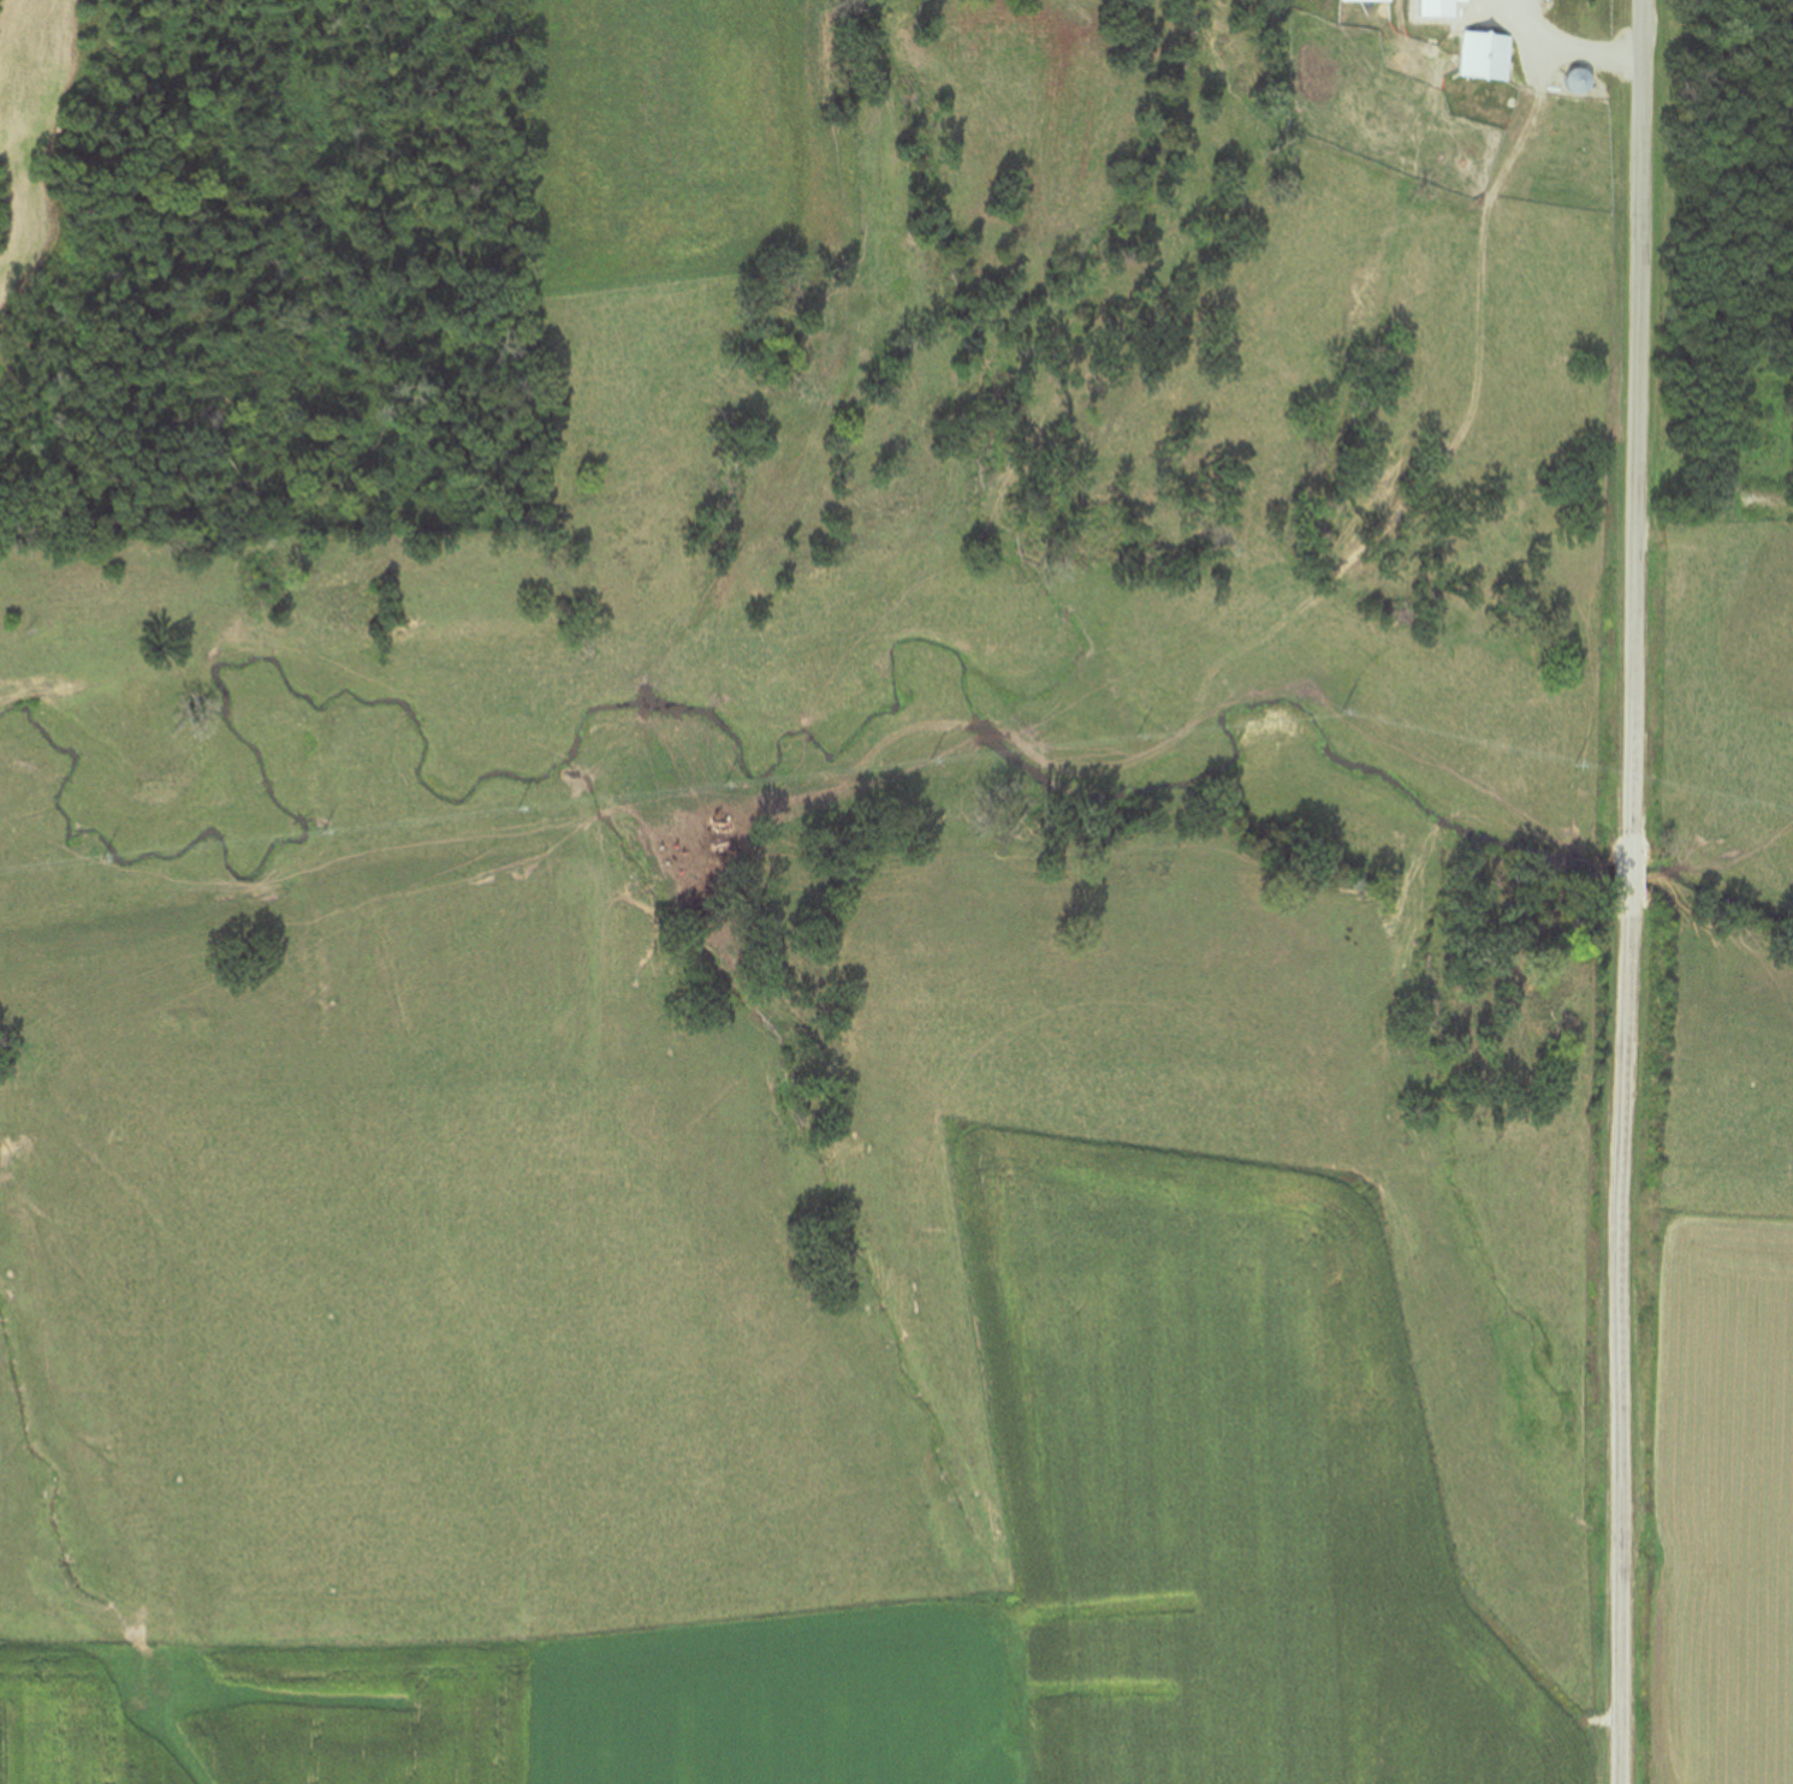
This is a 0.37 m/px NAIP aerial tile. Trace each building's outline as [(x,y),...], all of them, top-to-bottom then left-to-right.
[(1460,0),(1424,0),(1424,17),(1460,17),(1460,0)] [(1464,77),(1513,79),(1515,34),(1467,31),(1464,77)] [(1594,70),(1573,69),(1571,90),(1593,92),(1594,70)]
